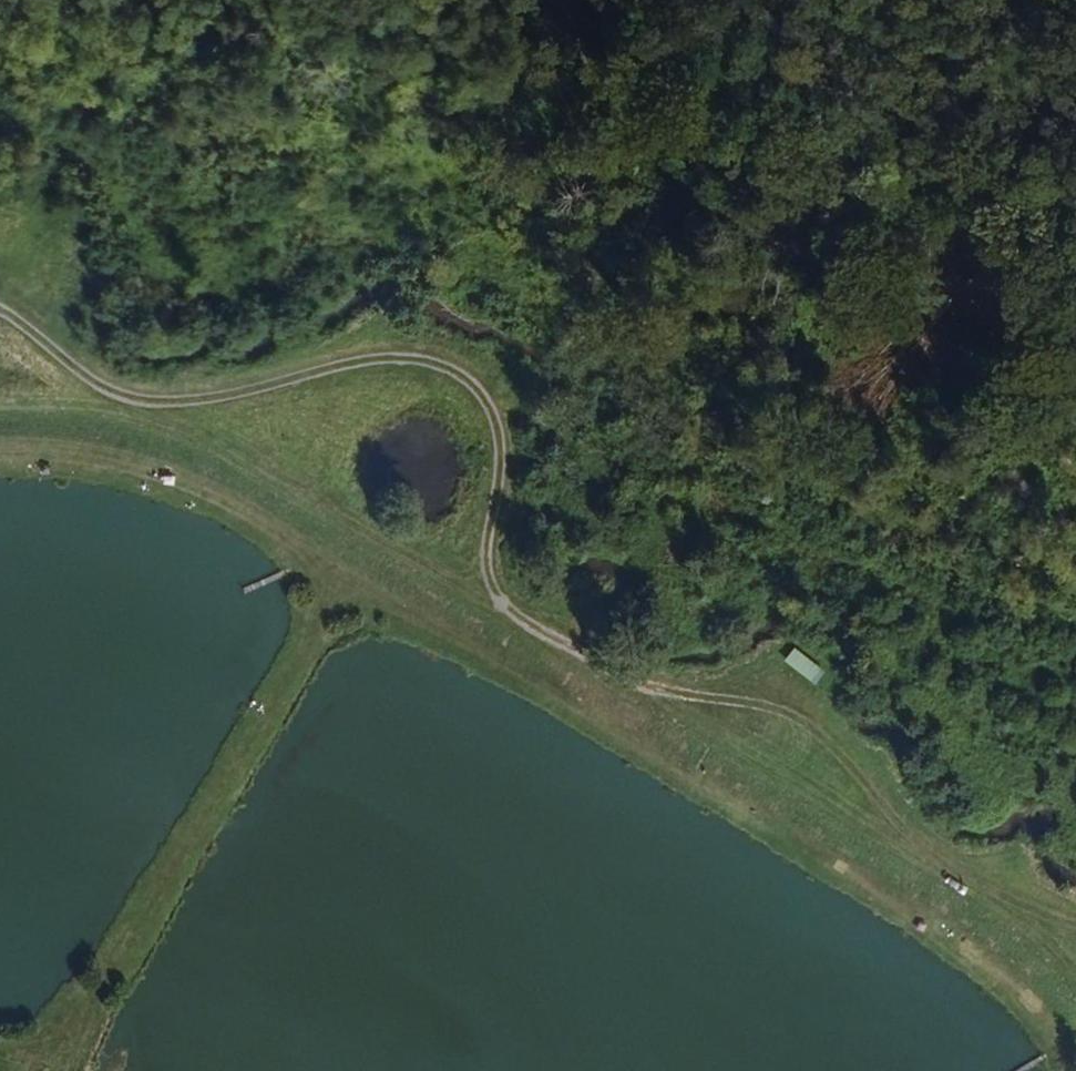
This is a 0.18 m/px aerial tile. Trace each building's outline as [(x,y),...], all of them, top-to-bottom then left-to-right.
[(811,681),(822,667),(795,646),(784,660),(811,681)]
